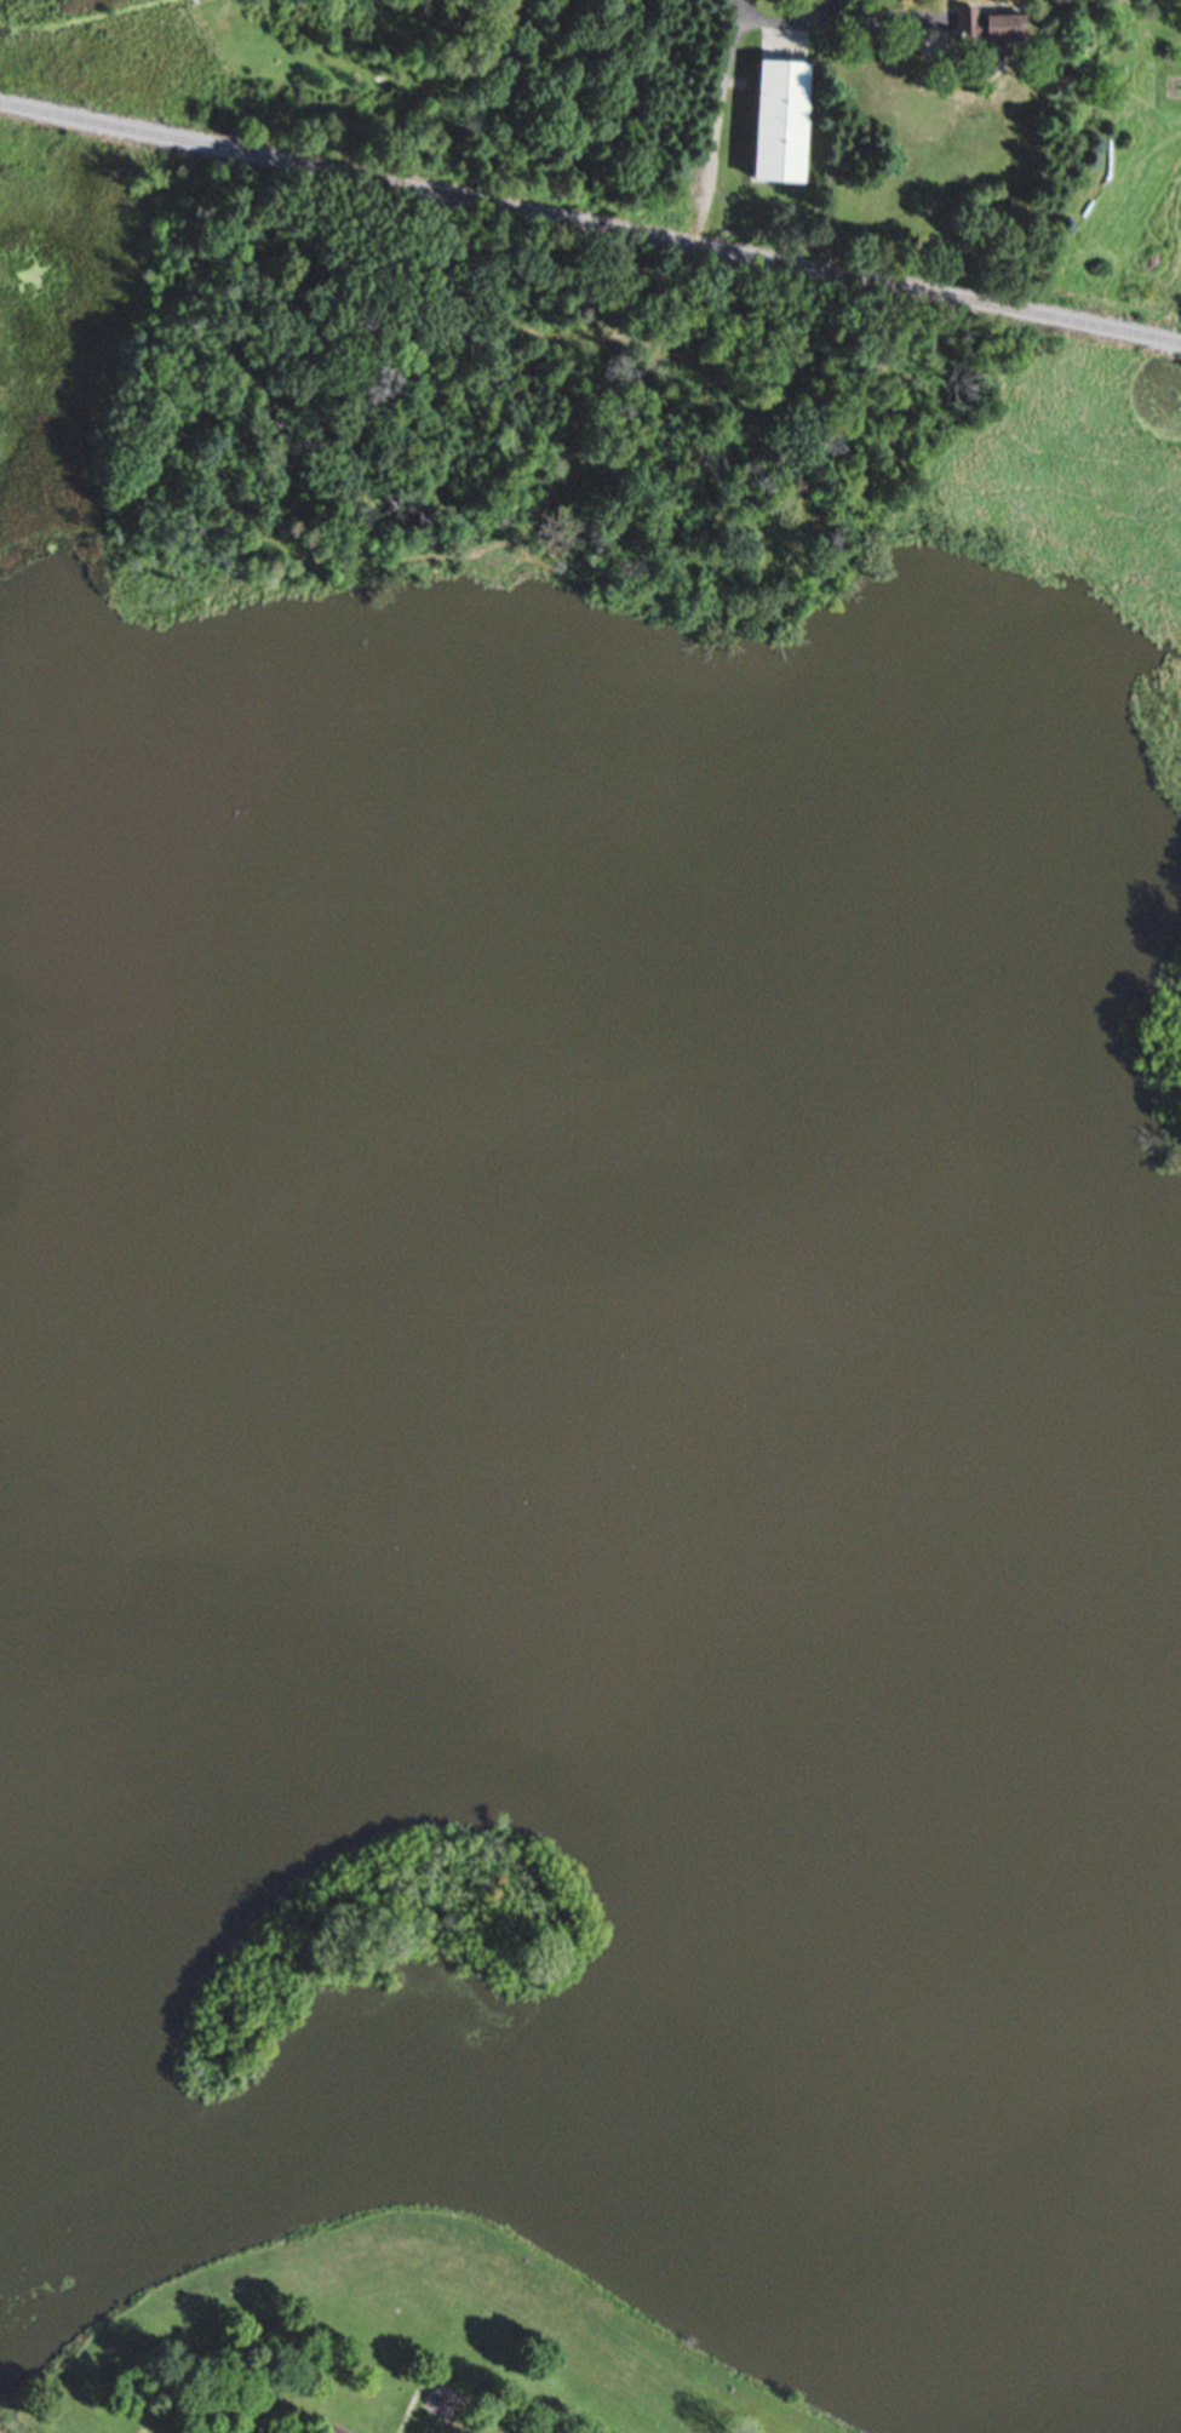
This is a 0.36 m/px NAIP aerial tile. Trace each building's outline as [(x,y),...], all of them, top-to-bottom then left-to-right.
[(953,6),(978,5),(978,12),(1021,10),(1022,39),(954,42),(953,6)] [(809,62),(801,179),(750,176),(757,58),(809,62)] [(417,2408),(452,2427),(465,2404),(430,2384),(417,2408)] [(334,2423),(352,2432),(329,2432),(334,2423)]
